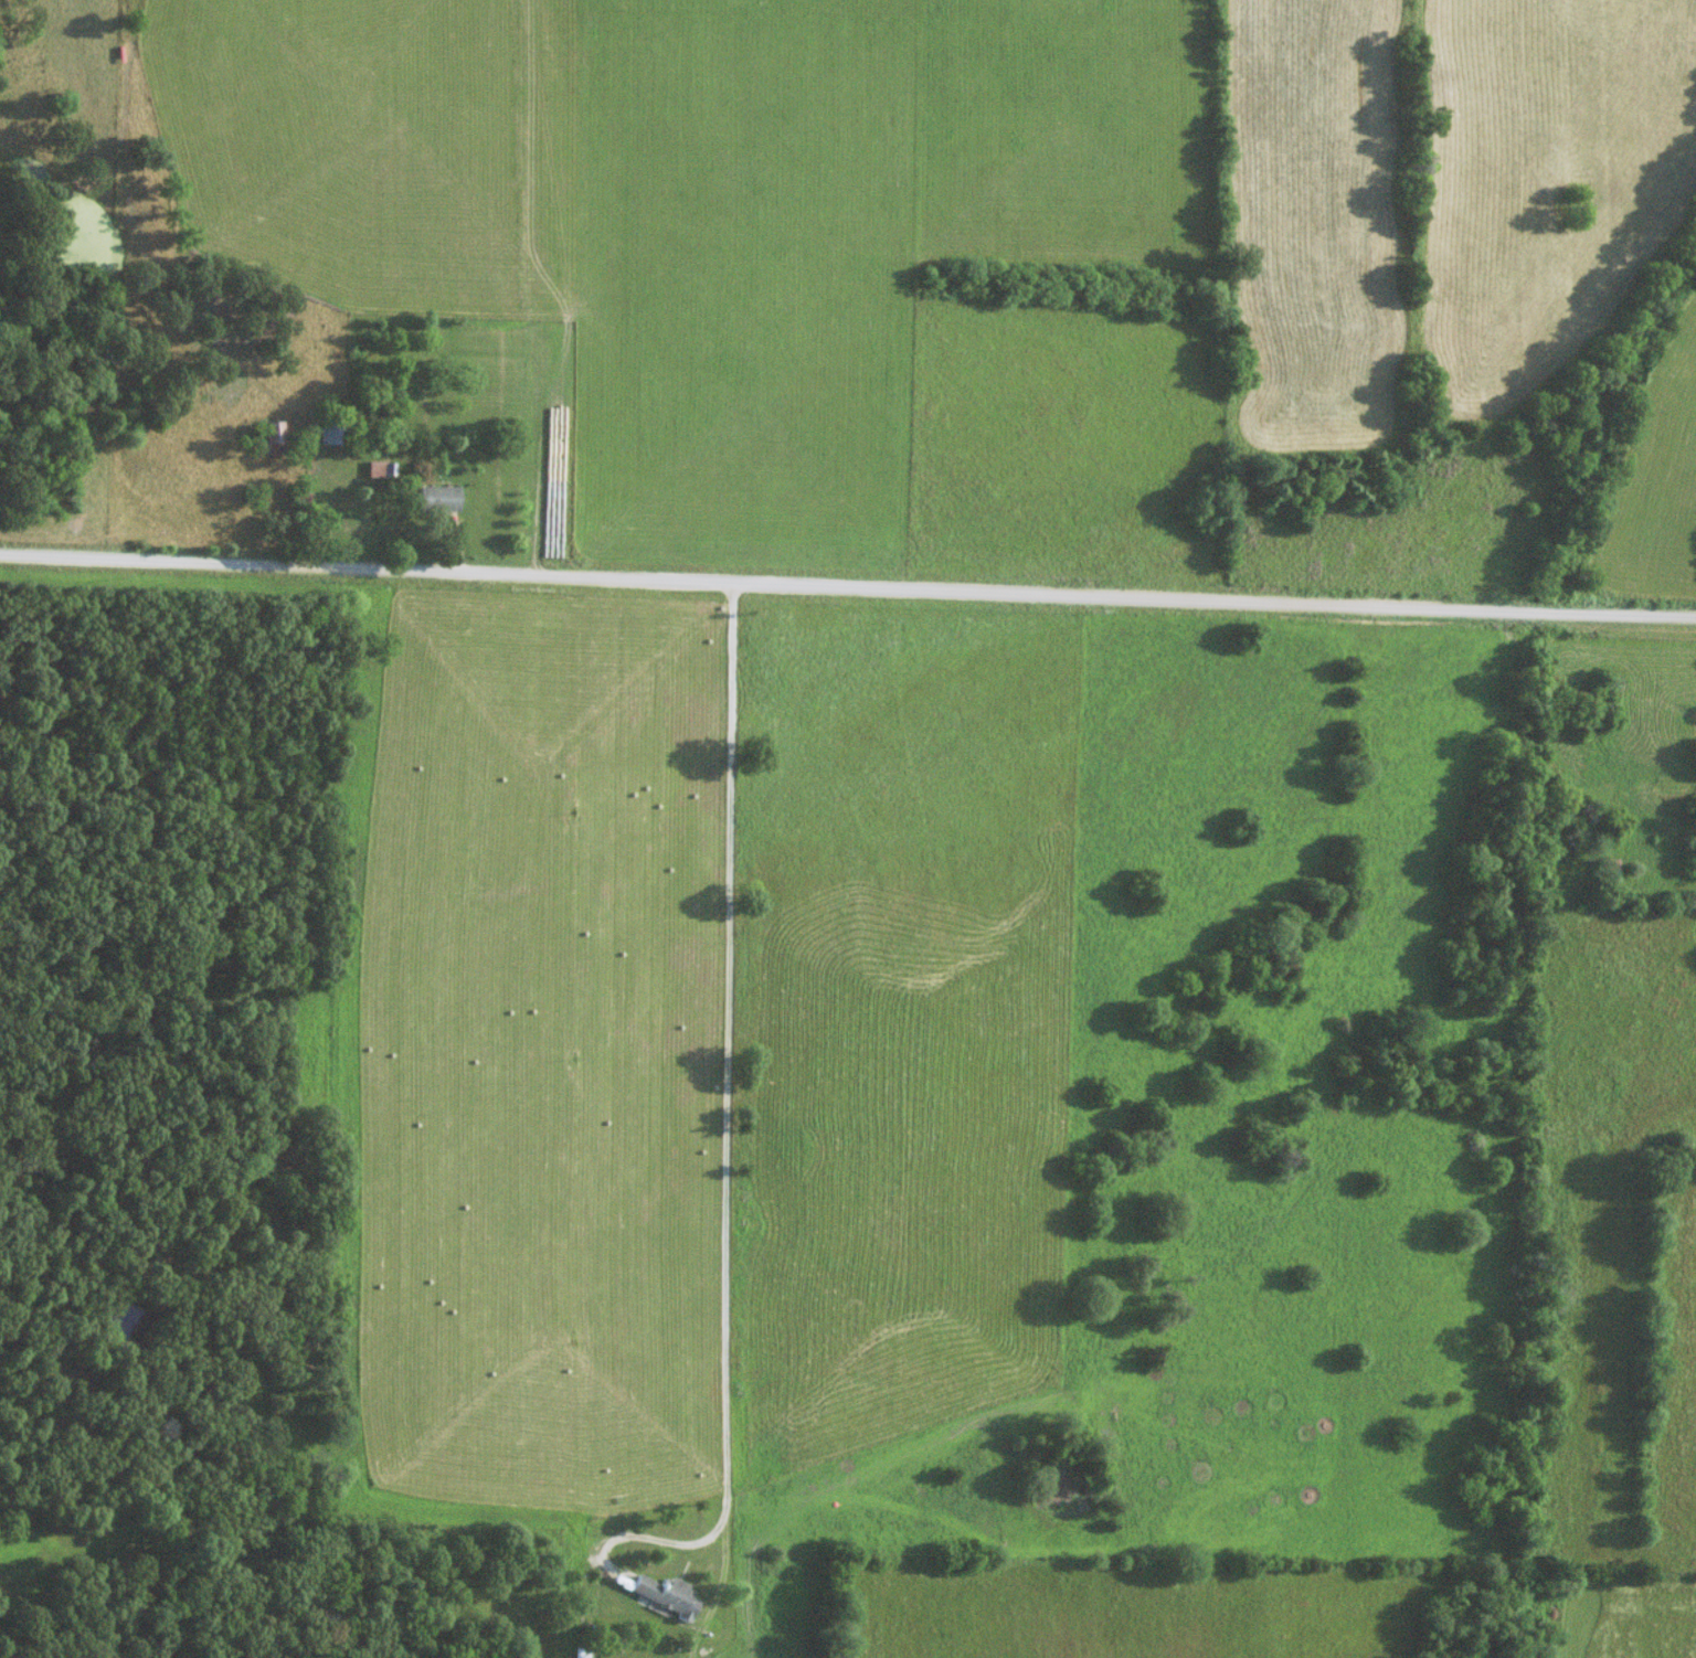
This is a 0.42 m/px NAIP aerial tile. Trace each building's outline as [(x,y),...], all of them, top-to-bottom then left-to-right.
[(321,446),(350,446),(350,421),(321,421),(321,446)] [(273,455),(273,446),(282,446),(282,423),(261,423),(261,445),(257,445),(257,455),(273,455)] [(458,512),(458,487),(415,487),(415,512),(458,512)] [(688,1623),(701,1595),(662,1577),(658,1585),(634,1574),(625,1595),(688,1623)]
